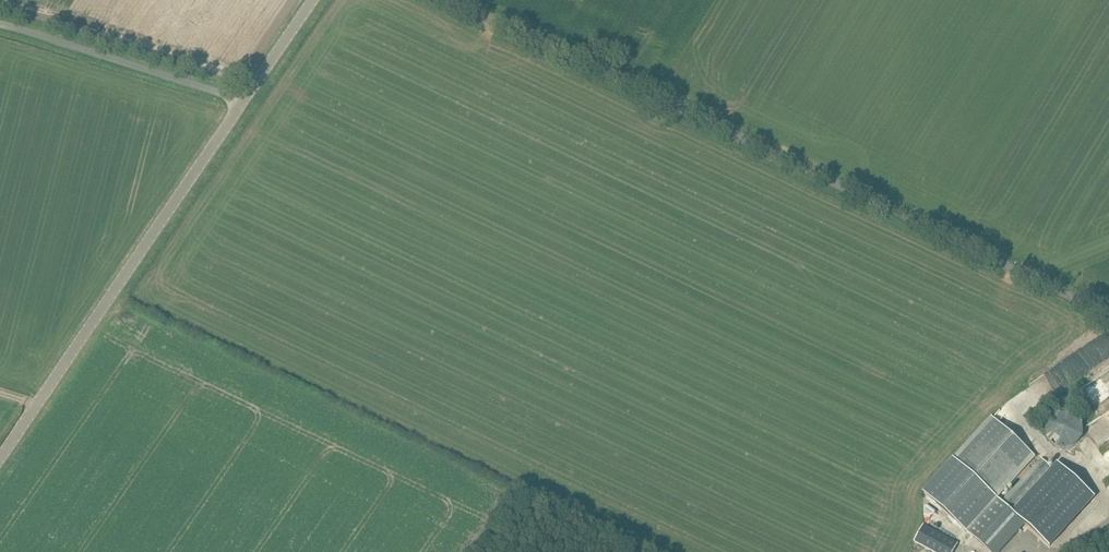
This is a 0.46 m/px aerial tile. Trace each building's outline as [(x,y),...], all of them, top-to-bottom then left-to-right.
[(1046,438),(1058,448),(1073,448),(1083,437),(1083,422),(1072,411),(1057,411),(1046,423),(1046,438)] [(1084,426),(1096,444),(1108,436),(1108,411),(1084,426)] [(998,498),(1036,457),(992,416),(954,458),(998,498)] [(1022,521),(954,458),(923,492),(990,551),(997,551),(1022,521)] [(1043,461),(1029,477),(1011,496),(1004,504),(1013,512),(1016,509),(1017,510),(1014,513),(1022,521),(1050,546),(1095,497),(1087,490),(1059,465),(1039,486),(1038,485),(1053,469),(1043,461)] [(915,541),(934,551),(953,551),(958,543),(924,525),(915,541)]
